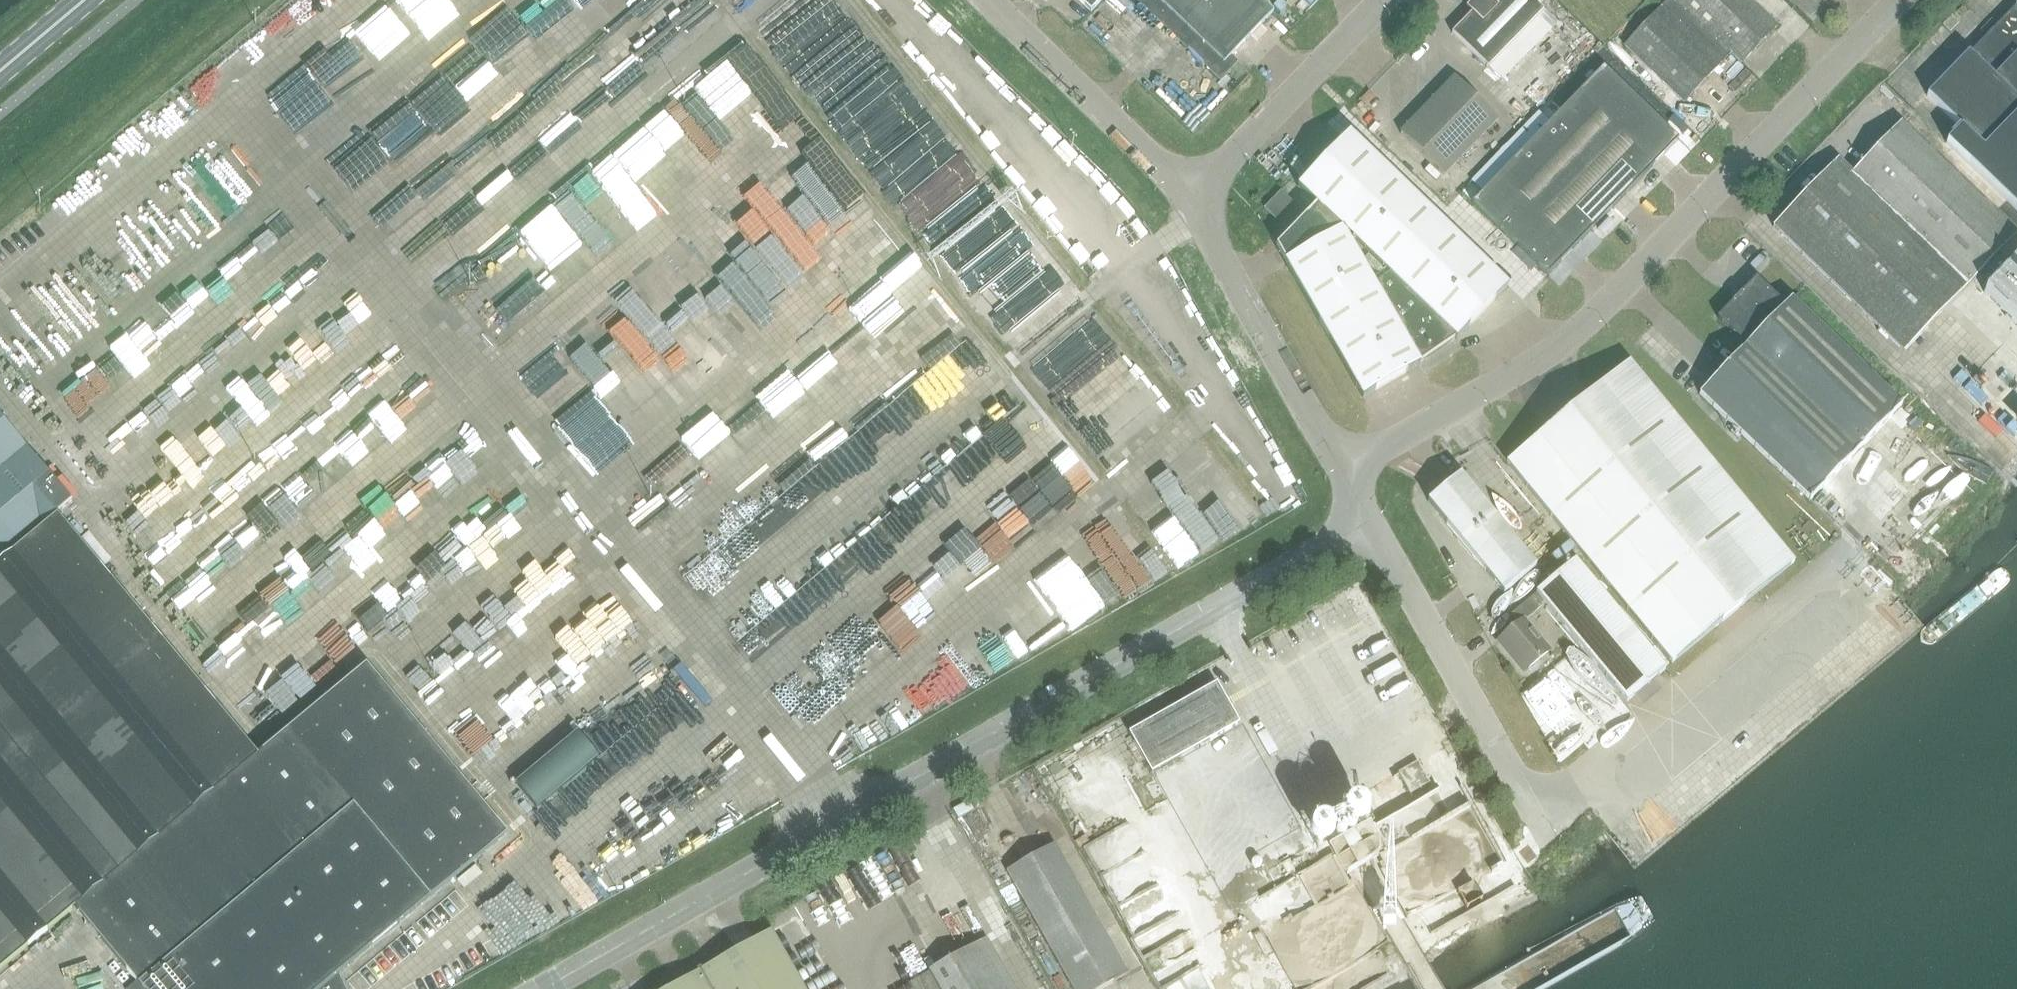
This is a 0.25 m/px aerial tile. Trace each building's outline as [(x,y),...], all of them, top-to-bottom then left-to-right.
[(300,53),(333,98),(403,47),(404,48),(443,20),(437,11),(452,0),(372,0),(300,53)] [(458,33),(481,61),(556,0),(499,0),(458,33)] [(1091,11),(1102,0),(1080,0),(1091,11)] [(1260,0),(1136,0),(1220,80),(1234,64),(1227,57),(1271,11),(1260,0)] [(1487,67),(1543,10),(1533,0),(1472,0),(1465,7),(1471,12),(1451,33),(1487,67)] [(1679,0),(1668,0),(1624,45),(1683,103),(1732,53),(1732,52),(1679,0)] [(1732,52),(1732,53),(1742,62),(1777,26),(1750,0),(1679,0),(1732,52)] [(1927,95),(1961,127),(1946,142),(2016,210),(2016,5),(1970,54),(1968,52),(1927,95)] [(1679,140),(1604,68),(1473,204),(1547,278),(1679,140)] [(1444,175),(1498,119),(1454,77),(1400,133),(1444,175)] [(449,90),(414,117),(429,136),(464,110),(449,90)] [(784,316),(886,232),(854,193),(855,192),(845,180),(853,173),(809,119),(788,135),(768,110),(750,124),(769,147),(750,162),(739,149),(720,164),(726,172),(671,217),(699,251),(665,279),(688,307),(723,278),(750,311),(768,297),(784,316)] [(1904,352),(2016,235),(2016,232),(1902,122),(1853,173),(1838,159),(1774,226),(1904,352)] [(1316,204),(1276,246),(1330,341),(1362,397),(1382,431),(1439,398),(1419,364),(1418,362),(1449,341),(1454,338),(1456,339),(1507,286),(1363,147),(1349,133),(1298,186),(1316,204)] [(1280,192),(1265,208),(1275,218),(1291,202),(1280,192)] [(841,358),(940,282),(914,248),(873,280),(874,281),(814,328),(834,354),(766,407),(760,400),(693,451),(701,461),(732,436),(741,447),(847,365),(841,358)] [(649,305),(667,289),(639,257),(621,273),(649,305)] [(1984,292),(2016,323),(2016,257),(1984,292)] [(1901,403),(1836,341),(1791,298),(1785,305),(1756,277),(1718,317),(1747,345),(1700,393),(1809,498),(1901,403)] [(990,288),(978,292),(987,313),(999,309),(990,288)] [(668,316),(680,306),(668,292),(656,303),(668,316)] [(636,323),(602,353),(621,374),(655,344),(636,323)] [(1629,361),(1506,461),(1671,663),(1794,563),(1629,361)] [(339,391),(356,381),(346,366),(330,376),(339,391)] [(652,415),(669,399),(653,382),(636,399),(652,415)] [(603,401),(565,420),(576,443),(615,423),(603,401)] [(317,505),(367,494),(359,522),(342,535),(339,546),(347,557),(315,581),(319,601),(364,567),(378,547),(393,567),(412,563),(490,450),(484,442),(462,460),(444,437),(422,454),(396,447),(393,431),(404,415),(381,409),(319,457),(317,464),(283,490),(278,487),(264,497),(262,507),(283,522),(300,509),(287,493),(322,485),(317,505)] [(914,426),(907,411),(892,418),(899,433),(914,426)] [(79,909),(140,982),(131,988),(349,988),(342,975),(511,835),(370,665),(261,756),(59,513),(73,502),(0,414),(0,974),(79,909)] [(210,416),(105,491),(121,514),(111,521),(125,541),(136,533),(125,518),(187,473),(176,458),(219,428),(210,416)] [(881,432),(883,438),(891,434),(884,416),(864,423),(869,437),(881,432)] [(1050,450),(1049,416),(987,417),(987,438),(969,438),(969,468),(985,467),(985,451),(1050,450)] [(1150,437),(1150,416),(1070,417),(1071,434),(1082,434),(1082,448),(1099,448),(1099,465),(1126,465),(1126,451),(1143,451),(1143,437),(1150,437)] [(1930,422),(1901,441),(1916,464),(1902,473),(1912,489),(1955,461),(1930,422)] [(449,436),(459,455),(477,445),(468,427),(449,436)] [(564,482),(556,470),(550,474),(527,439),(520,444),(551,491),(564,482)] [(239,454),(233,468),(245,473),(250,458),(239,454)] [(1011,552),(1020,559),(1086,471),(1080,458),(1065,478),(1066,460),(1060,455),(1048,461),(1046,486),(929,540),(941,567),(919,577),(918,594),(897,578),(885,584),(866,610),(878,619),(828,687),(839,682),(851,691),(872,681),(865,665),(899,649),(901,625),(931,610),(928,615),(939,623),(952,606),(944,590),(971,577),(968,571),(995,573),(1011,552)] [(1503,593),(1536,566),(1460,473),(1427,500),(1503,593)] [(1873,513),(1898,490),(1890,482),(1866,505),(1873,513)] [(496,503),(491,497),(474,510),(493,534),(530,504),(517,487),(496,503)] [(652,539),(669,526),(649,500),(632,512),(652,539)] [(907,535),(889,514),(860,538),(879,560),(907,535)] [(255,526),(221,555),(238,574),(287,532),(278,521),(262,534),(255,526)] [(471,557),(491,534),(479,524),(459,546),(471,557)] [(521,527),(416,591),(429,612),(475,584),(486,602),(511,587),(507,581),(524,571),(508,545),(525,535),(521,527)] [(1089,533),(1072,545),(1081,557),(1061,571),(1093,616),(1112,602),(1118,610),(1137,596),(1130,586),(1141,578),(1109,533),(1096,542),(1089,533)] [(329,535),(307,545),(319,570),(340,560),(329,535)] [(305,546),(282,559),(293,578),(316,565),(305,546)] [(219,550),(166,584),(198,634),(211,626),(200,610),(215,600),(206,585),(231,569),(219,550)] [(1573,559),(1536,591),(1546,604),(1626,701),(1664,669),(1574,559),(1573,559)] [(431,578),(444,570),(438,561),(425,570),(431,578)] [(691,589),(713,595),(716,580),(724,582),(727,571),(698,564),(691,589)] [(823,603),(830,596),(808,572),(800,579),(823,603)] [(302,586),(293,576),(279,590),(286,598),(263,619),(267,623),(312,583),(309,579),(302,586)] [(525,635),(518,626),(555,601),(557,603),(573,592),(562,577),(552,584),(547,577),(531,588),(527,583),(515,592),(521,601),(506,611),(513,622),(499,632),(508,646),(525,635)] [(265,579),(205,637),(221,654),(210,665),(233,688),(249,672),(232,655),(237,650),(234,646),(240,640),(257,657),(278,637),(261,620),(284,598),(265,579)] [(377,628),(380,634),(398,623),(392,614),(406,605),(393,584),(349,611),(359,627),(343,637),(348,646),(377,628)] [(1526,620),(1546,604),(1536,591),(1509,614),(1517,623),(1496,640),(1522,671),(1549,649),(1526,620)] [(1021,667),(1057,643),(1023,593),(988,618),(1021,667)] [(510,652),(500,635),(483,644),(496,630),(481,615),(478,616),(445,651),(448,657),(434,672),(444,681),(427,698),(437,708),(446,703),(449,707),(470,685),(488,676),(493,670),(486,657),(497,666),(510,652)] [(973,643),(952,653),(970,690),(1013,668),(999,641),(978,652),(973,643)] [(264,719),(343,650),(337,643),(324,655),(315,645),(295,663),(298,667),(285,679),(276,669),(264,680),(274,691),(255,708),(264,719)] [(931,653),(913,671),(924,682),(914,692),(935,715),(964,688),(931,653)] [(425,688),(437,679),(422,659),(410,668),(425,688)] [(682,660),(668,676),(695,699),(708,683),(682,660)] [(1239,721),(1217,683),(1129,733),(1151,771),(1239,721)] [(816,740),(832,767),(897,729),(881,702),(816,740)] [(774,735),(766,743),(804,782),(812,774),(774,735)] [(1410,795),(1431,784),(1418,761),(1398,773),(1410,795)] [(556,834),(583,814),(579,809),(590,802),(578,787),(568,794),(569,795),(556,805),(554,802),(541,812),(545,818),(552,813),(558,821),(550,827),(556,834)] [(542,809),(534,800),(527,806),(534,815),(542,809)] [(1055,843),(1006,871),(1073,988),(1100,988),(1128,973),(1055,843)] [(551,854),(543,859),(569,899),(606,875),(588,848),(559,867),(551,854)] [(863,871),(815,897),(822,910),(809,918),(817,933),(860,910),(852,896),(861,892),(866,901),(876,895),(863,871)] [(1111,907),(1121,924),(1132,918),(1123,900),(1111,907)] [(786,923),(818,988),(846,988),(808,912),(786,923)] [(774,932),(673,988),(806,988),(774,932)] [(986,941),(909,986),(911,988),(1015,988),(986,941)] [(855,988),(875,988),(871,981),(855,988)]
